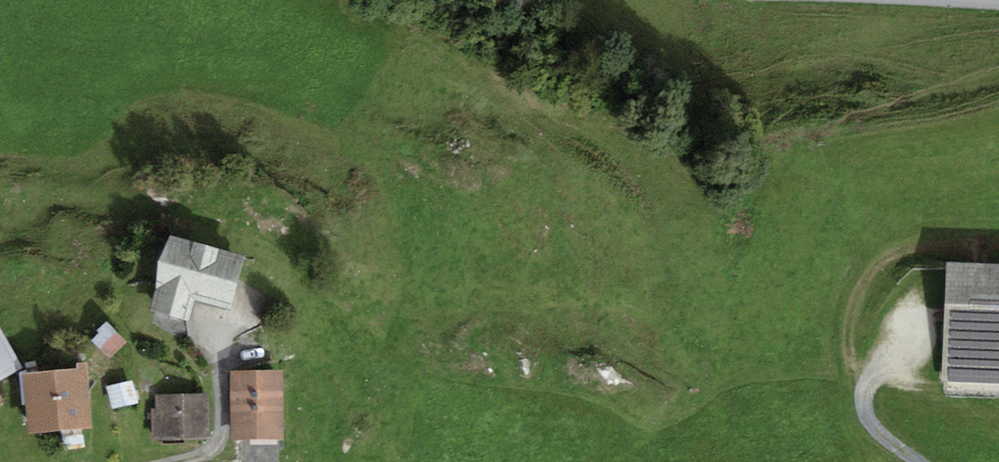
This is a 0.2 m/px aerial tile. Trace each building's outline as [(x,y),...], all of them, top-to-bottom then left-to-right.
[(234,262),(162,242),(149,290),(156,292),(149,319),(183,328),(189,305),(220,313),(234,262)] [(945,266),(941,387),(998,389),(998,267),(945,266)] [(104,330),(90,345),(107,362),(122,347),(104,330)] [(23,370),(0,333),(0,384),(23,370)] [(76,372),(13,378),(19,438),(82,432),(76,372)] [(271,379),(225,379),(226,445),(272,445),(271,379)] [(125,388),(103,392),(107,414),(130,410),(125,388)] [(200,402),(152,402),(152,445),(201,445),(200,402)]
